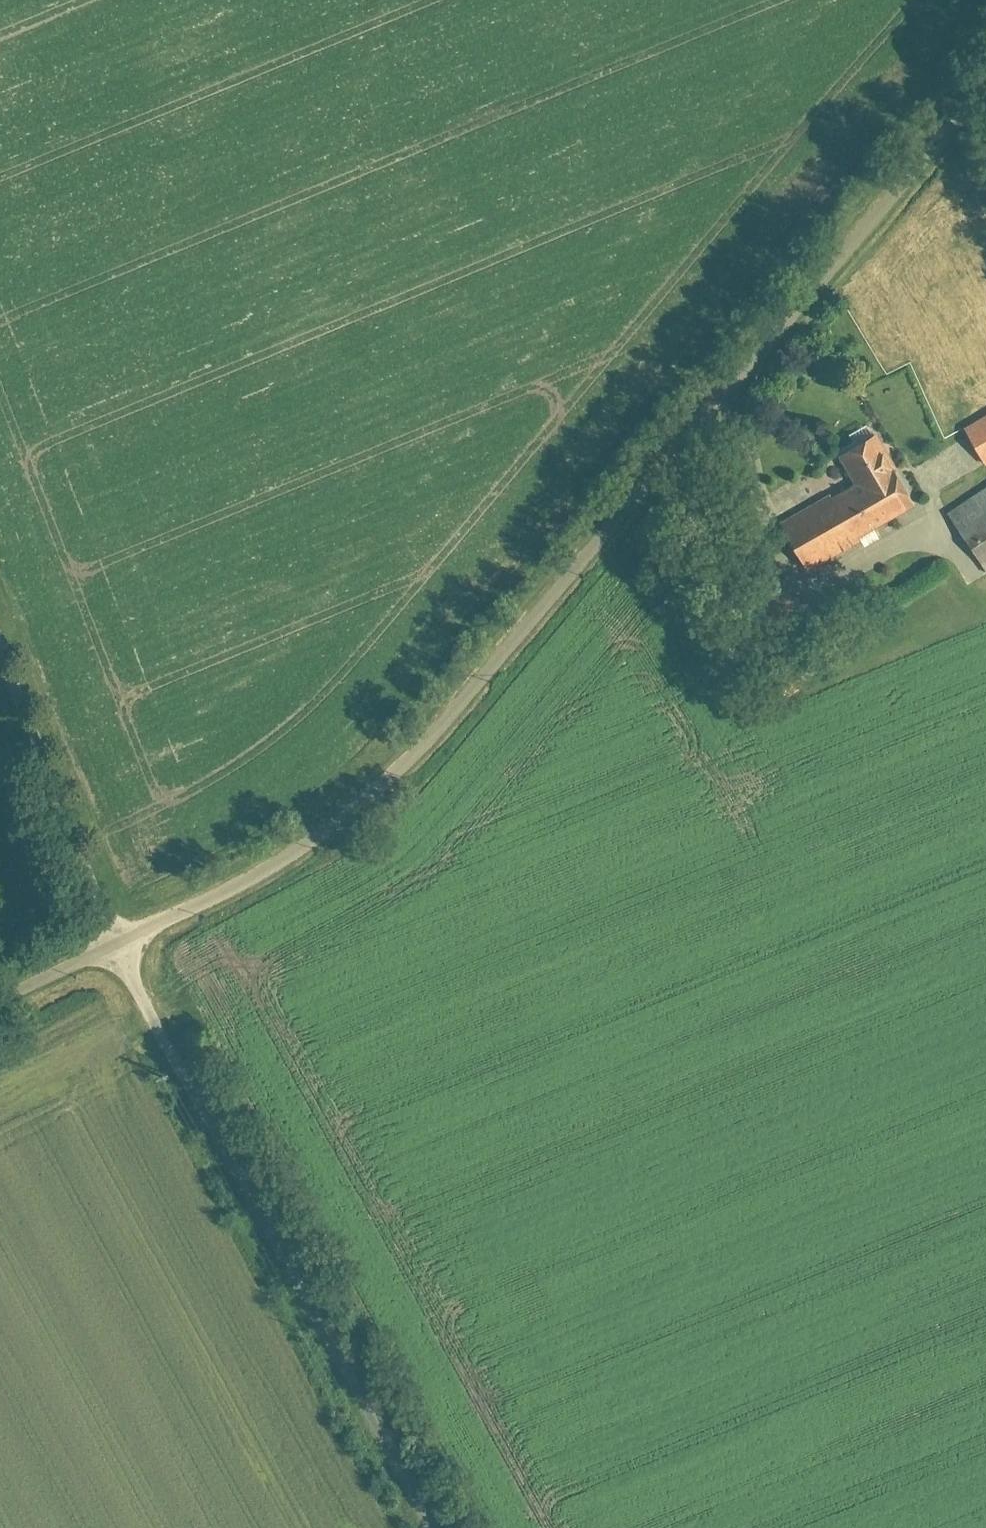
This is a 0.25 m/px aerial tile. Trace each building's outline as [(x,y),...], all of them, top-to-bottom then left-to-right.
[(985,458),(985,415),(969,423),(985,458)] [(804,570),(909,514),(868,438),(833,457),(852,492),(782,530),(804,570)] [(978,562),(985,558),(985,504),(955,522),(978,562)]
